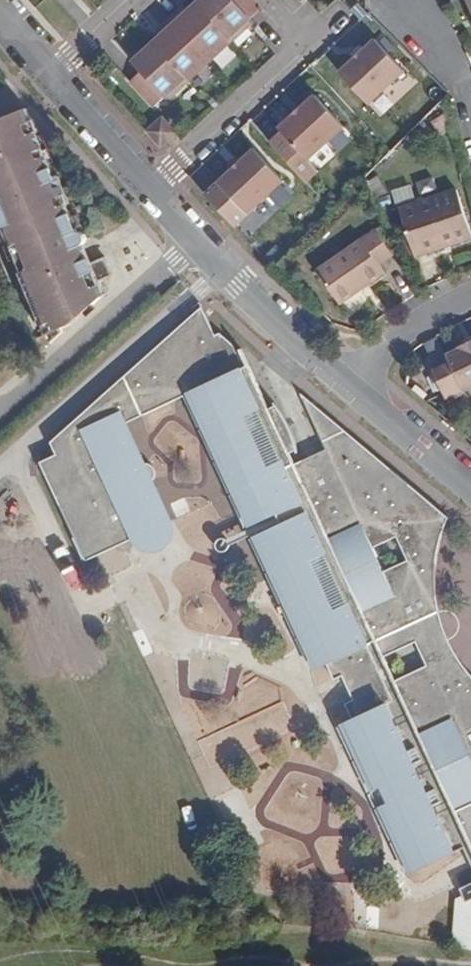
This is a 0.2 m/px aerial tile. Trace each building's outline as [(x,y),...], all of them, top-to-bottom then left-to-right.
[(260,7),(254,0),(198,0),(187,10),(182,6),(162,24),(165,30),(140,52),(134,58),(141,68),(132,77),(155,102),(166,94),(168,97),(176,89),(253,19),(251,16),(256,11),(260,7)] [(339,70),(368,101),(403,68),(374,38),(339,70)] [(314,94),(279,126),(308,158),(330,138),(343,125),(330,111),(314,94)] [(177,129),(164,114),(148,127),(162,142),(177,129)] [(34,116),(2,126),(3,130),(0,131),(0,217),(23,269),(22,269),(53,340),(65,329),(64,325),(74,321),(107,291),(101,277),(115,271),(107,254),(93,259),(86,242),(87,240),(88,240),(88,238),(89,237),(89,236),(89,234),(89,233),(88,232),(87,231),(86,230),(85,229),(84,228),(83,228),(81,228),(80,228),(69,202),(71,201),(59,173),(57,174),(34,116)] [(255,147),(206,190),(236,223),(283,177),(255,147)] [(416,256),(470,238),(470,232),(457,190),(400,209),(416,256)] [(377,230),(317,271),(340,304),(385,273),(379,264),(393,254),(377,230)] [(307,398),(304,396),(330,452),(300,466),(243,345),(221,326),(203,306),(50,446),(54,456),(41,462),(87,561),(97,557),(135,539),(136,540),(138,543),(141,546),(143,548),(146,549),(149,550),(153,551),(156,550),(160,549),(162,548),(165,546),(168,544),(170,541),(171,538),(172,535),(173,531),(172,528),(172,525),(170,522),(124,422),(190,391),(253,525),(279,513),(284,524),(258,536),(319,668),(328,664),(335,680),(343,676),(354,700),(346,704),(354,720),(346,724),(376,790),(401,778),(408,793),(383,805),(414,871),(466,848),(450,814),(470,805),(470,740),(469,736),(470,736),(470,673),(464,665),(458,656),(450,642),(446,633),(441,618),(439,608),(437,593),(436,582),(436,567),(438,557),(440,542),(443,532),(449,518),(307,398)] [(446,398),(463,390),(464,391),(470,388),(470,341),(459,347),(460,349),(447,355),(450,363),(433,371),(446,398)] [(401,778),(376,790),(383,805),(408,793),(401,778)] [(454,897),(452,946),(470,947),(470,898),(454,897)]
